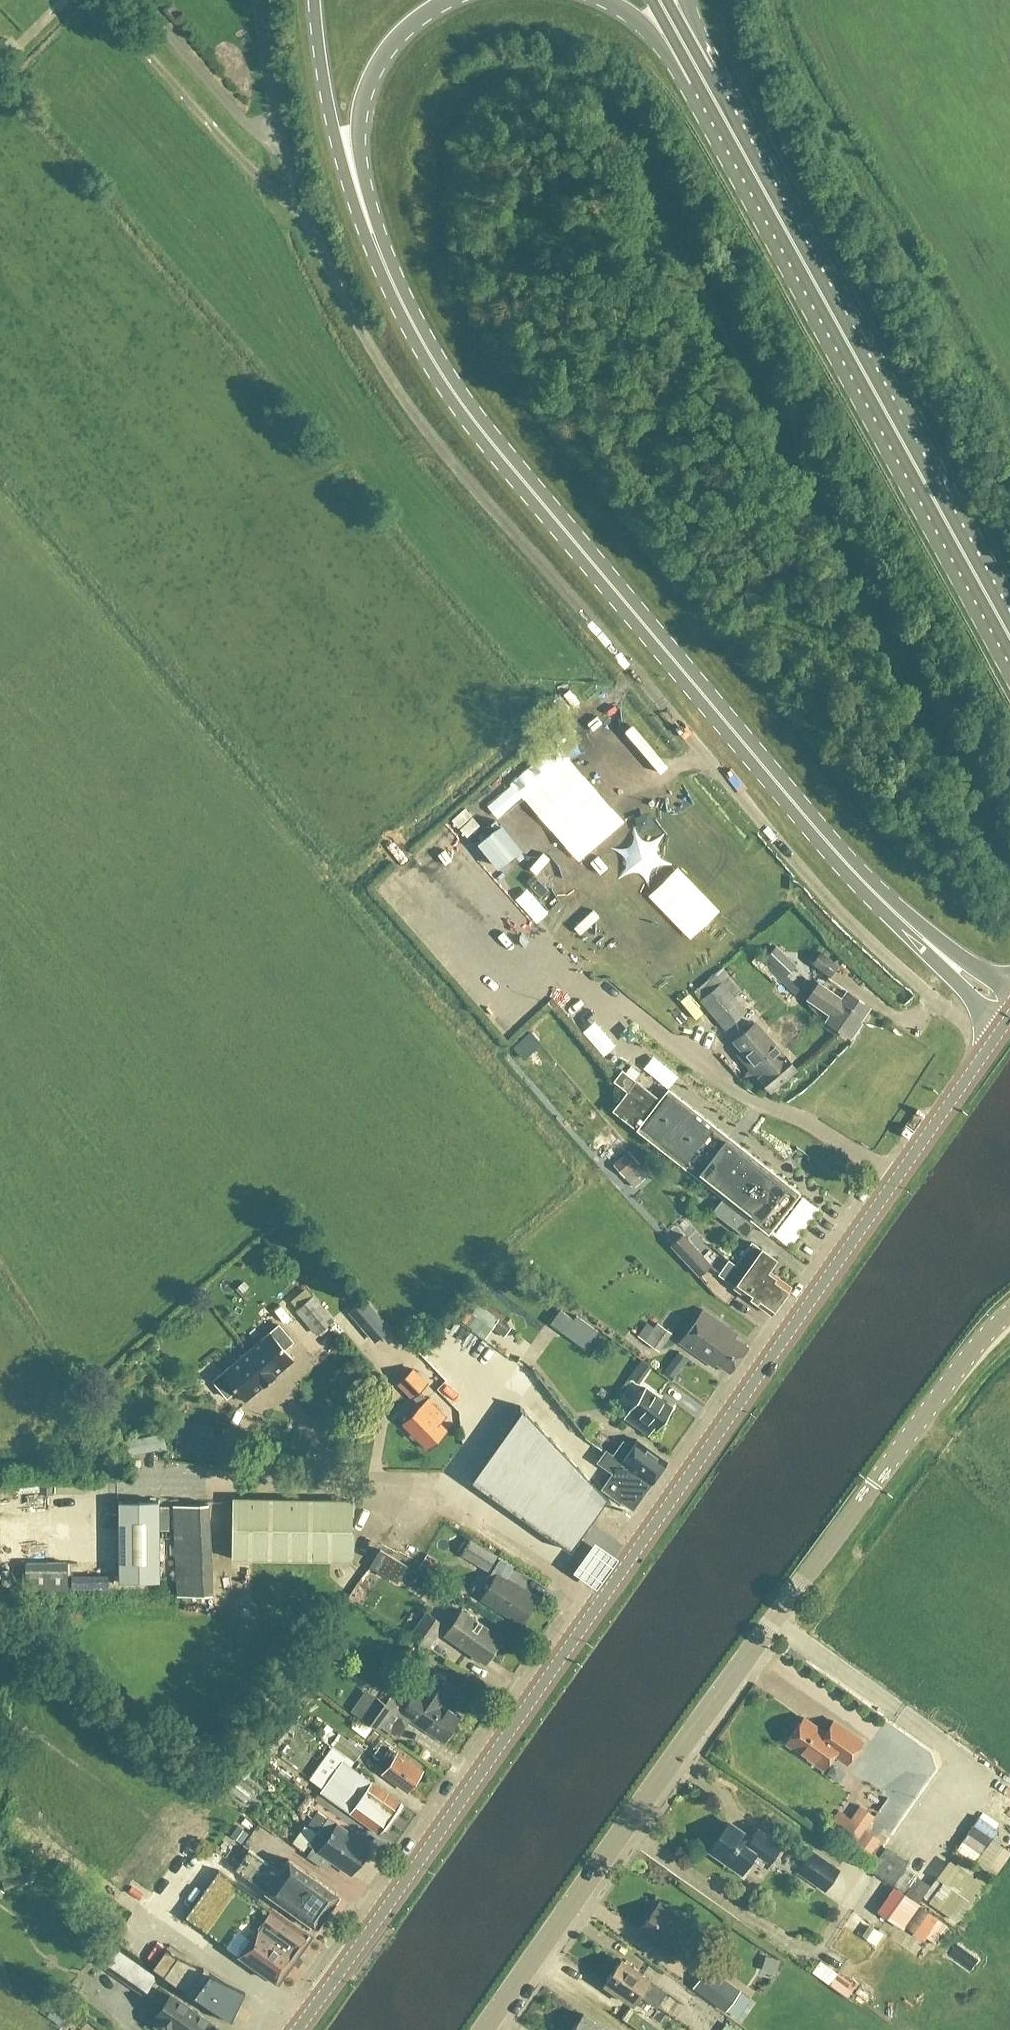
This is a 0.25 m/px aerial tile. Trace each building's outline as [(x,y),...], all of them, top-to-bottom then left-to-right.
[(567,884),(573,877),(550,856),(543,863),(567,884)] [(442,956),(452,947),(443,936),(432,945),(442,956)] [(792,960),(777,946),(767,956),(782,971),(787,976),(797,965),(792,960)] [(830,977),(840,964),(822,951),(813,963),(830,977)] [(460,954),(450,963),(459,974),(470,966),(460,954)] [(805,988),(820,978),(813,966),(797,976),(805,988)] [(696,995),(701,1002),(725,1030),(748,1012),(735,997),(743,991),(723,967),(694,991),(696,995)] [(854,1026),(868,1006),(847,991),(841,999),(817,983),(807,998),(830,1014),(826,1021),(849,1037),(856,1027),(854,1026)] [(734,1040),(755,1065),(751,1069),(769,1091),(796,1069),(784,1055),(782,1056),(755,1023),(734,1040)] [(612,1110),(694,1175),(726,1135),(668,1089),(657,1102),(620,1073),(614,1081),(627,1091),(612,1110)] [(769,1234),(801,1194),(726,1135),(694,1175),(723,1198),(756,1224),(769,1234)] [(625,1177),(640,1163),(629,1151),(624,1155),(617,1147),(607,1156),(614,1164),(625,1177)] [(746,1237),(756,1224),(723,1198),(712,1211),(746,1237)] [(699,1276),(712,1265),(683,1233),(670,1245),(699,1276)] [(735,1264),(776,1295),(782,1299),(791,1287),(767,1270),(775,1259),(751,1242),(735,1264)] [(771,1315),(782,1299),(776,1295),(735,1264),(735,1265),(728,1260),(718,1274),(734,1286),(732,1288),(771,1315)] [(297,1309),(318,1334),(333,1321),(312,1296),(297,1309)] [(350,1312),(375,1343),(391,1330),(365,1299),(350,1312)] [(586,1348),(598,1331),(577,1316),(574,1320),(561,1310),(551,1324),(586,1348)] [(730,1373),(748,1347),(735,1337),(737,1334),(703,1310),(680,1342),(710,1364),(712,1360),(730,1373)] [(637,1336),(659,1352),(672,1333),(657,1322),(653,1328),(647,1323),(637,1336)] [(279,1326),(246,1353),(269,1381),(275,1376),(293,1360),(284,1350),(293,1342),(279,1326)] [(485,1362),(493,1357),(482,1340),(474,1346),(485,1362)] [(246,1353),(213,1381),(227,1398),(235,1391),(244,1401),(263,1386),(269,1381),(246,1353)] [(427,1448),(445,1430),(438,1422),(444,1415),(419,1390),(426,1383),(413,1370),(411,1370),(398,1382),(421,1405),(403,1423),(427,1448)] [(624,1417),(649,1435),(654,1428),(658,1430),(673,1408),(645,1388),(624,1417)] [(521,1412),(496,1448),(513,1460),(536,1428),(521,1412)] [(177,1450),(192,1451),(194,1428),(179,1426),(177,1450)] [(513,1460),(529,1472),(550,1442),(536,1428),(513,1460)] [(153,1438),(129,1446),(133,1457),(157,1450),(153,1438)] [(612,1456),(594,1482),(614,1496),(629,1507),(632,1509),(645,1490),(642,1487),(646,1482),(650,1484),(666,1462),(636,1440),(631,1448),(622,1442),(612,1456)] [(564,1457),(550,1442),(529,1472),(545,1483),(564,1457)] [(470,1484),(487,1496),(513,1460),(496,1448),(470,1484)] [(577,1471),(564,1457),(545,1483),(561,1494),(577,1471)] [(487,1496),(503,1507),(529,1472),(513,1460),(487,1496)] [(577,1471),(561,1494),(577,1506),(591,1486),(577,1471)] [(545,1483),(529,1472),(503,1507),(519,1519),(545,1483)] [(519,1519),(535,1530),(561,1494),(545,1483),(519,1519)] [(606,1501),(591,1486),(577,1506),(574,1511),(591,1523),(606,1501)] [(577,1506),(561,1494),(535,1530),(551,1542),(574,1511),(577,1506)] [(353,1500),(233,1499),(232,1559),(352,1561),(353,1500)] [(158,1502),(118,1502),(119,1582),(159,1582),(158,1502)] [(212,1594),(208,1505),(173,1507),(177,1596),(212,1594)] [(591,1523),(574,1511),(551,1542),(569,1554),(591,1523)] [(621,1553),(597,1535),(574,1566),(600,1584),(621,1553)] [(470,1541),(461,1555),(487,1571),(496,1556),(470,1541)] [(25,1563),(24,1588),(68,1589),(68,1563),(25,1563)] [(522,1622),(537,1597),(498,1573),(491,1584),(484,1596),(483,1598),(522,1622)] [(486,1662),(503,1638),(462,1610),(445,1634),(486,1662)] [(427,1648),(428,1647),(444,1624),(426,1612),(410,1636),(427,1648)] [(432,1671),(420,1690),(418,1689),(402,1714),(444,1742),(461,1716),(444,1705),(456,1686),(432,1671)] [(356,1703),(350,1711),(377,1731),(380,1726),(392,1709),(385,1704),(376,1698),(367,1711),(356,1703)] [(298,1723),(290,1717),(283,1727),(292,1733),(298,1723)] [(835,1754),(848,1763),(863,1741),(834,1721),(826,1733),(804,1718),(787,1743),(824,1769),(835,1754)] [(361,1751),(338,1734),(331,1744),(354,1761),(361,1751)] [(409,1791),(415,1782),(418,1781),(421,1776),(421,1773),(423,1771),(412,1763),(413,1762),(403,1755),(403,1756),(390,1747),(382,1759),(390,1764),(383,1773),(409,1791)] [(310,1780),(323,1789),(343,1761),(345,1758),(332,1749),(310,1780)] [(380,1834),(402,1803),(372,1782),(343,1761),(323,1789),(321,1791),(380,1834)] [(235,1777),(228,1783),(244,1800),(250,1794),(235,1777)] [(351,1875),(362,1860),(360,1859),(362,1856),(364,1856),(371,1847),(319,1811),(308,1827),(316,1833),(308,1844),(351,1875)] [(881,1840),(845,1815),(836,1829),(856,1843),(851,1849),(866,1860),(881,1840)] [(767,1865),(782,1844),(758,1828),(751,1839),(729,1824),(711,1849),(743,1871),(753,1856),(767,1865)] [(314,1927),(338,1894),(288,1859),(280,1871),(249,1849),(234,1870),(314,1927)] [(840,1870),(812,1850),(797,1872),(825,1891),(840,1870)] [(4,1889),(36,1878),(33,1869),(1,1880),(4,1889)] [(944,1876),(927,1895),(958,1921),(974,1901),(944,1876)] [(897,1887),(879,1912),(904,1929),(921,1904),(897,1887)] [(212,1936),(276,1982),(309,1935),(245,1889),(212,1936)] [(670,1953),(690,1924),(660,1903),(640,1931),(670,1953)] [(924,1932),(935,1915),(927,1910),(917,1927),(924,1932)] [(88,1932),(92,1919),(78,1915),(74,1928),(88,1932)] [(210,1974),(204,1969),(203,1970),(177,1958),(166,1950),(152,1969),(164,1977),(186,1993),(224,2021),(227,2017),(230,2019),(244,1990),(210,1974)] [(832,1981),(839,1968),(820,1958),(813,1971),(832,1981)] [(657,2006),(667,1992),(650,1980),(651,1980),(622,1959),(604,1984),(634,2004),(640,1995),(657,2006)] [(694,1988),(726,2011),(740,1991),(708,1968),(694,1988)] [(175,1997),(155,2025),(161,2029),(171,2029),(173,2028),(175,2029),(211,2029),(214,2026),(175,1997)] [(583,2014),(572,2029),(606,2029),(583,2014)]
